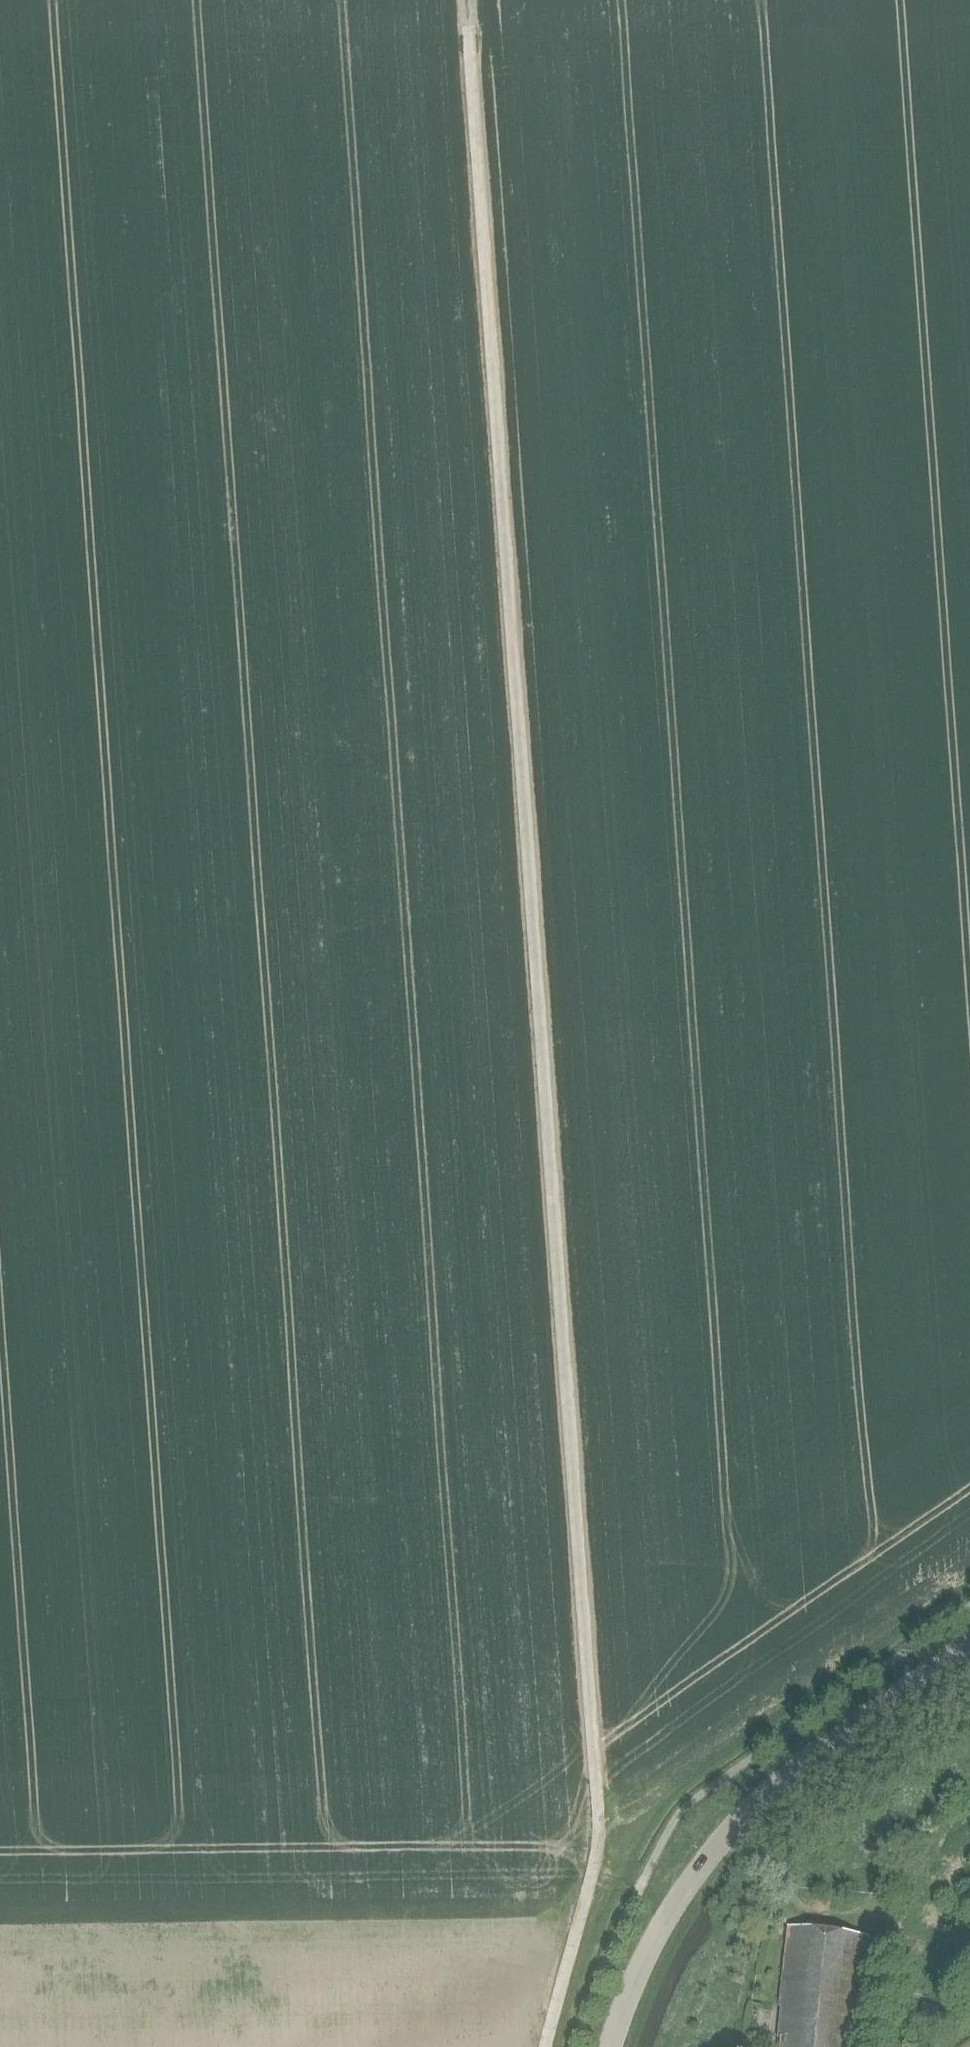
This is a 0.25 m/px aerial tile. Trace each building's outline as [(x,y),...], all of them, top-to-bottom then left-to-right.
[(869,1938),(789,1928),(788,1931),(784,1931),(783,1935),(788,1936),(780,2008),(782,2008),(778,2040),(782,2040),(781,2046),(856,2046),(869,1938)]
